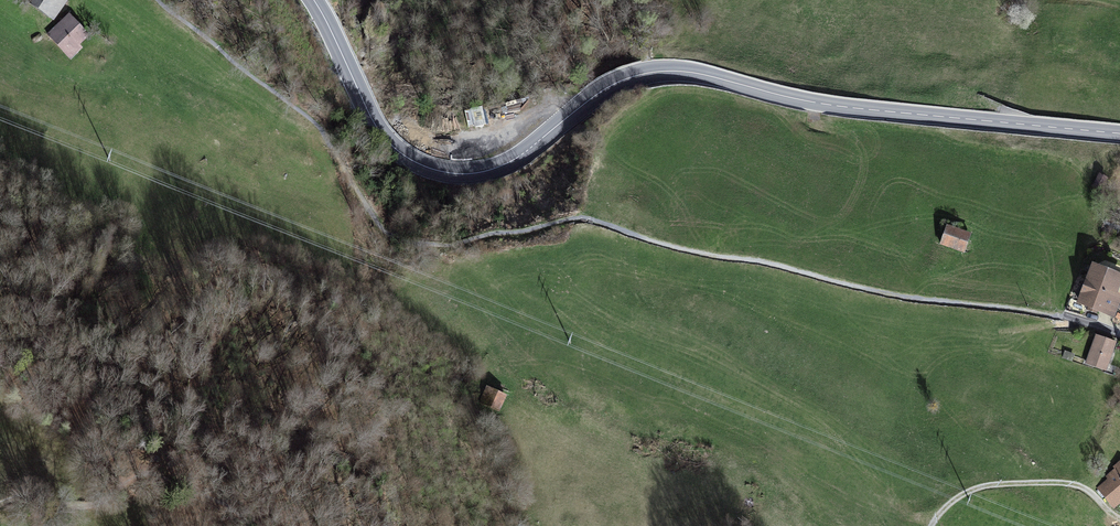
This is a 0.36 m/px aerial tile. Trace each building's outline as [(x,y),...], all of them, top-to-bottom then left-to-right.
[(53,20),(67,1),(66,0),(29,0),(27,2),(53,20)] [(70,59),(82,48),(77,42),(85,35),(72,20),(73,18),(67,12),(61,18),(63,20),(47,34),(70,59)] [(471,125),(489,121),(485,104),(468,108),(471,125)] [(1099,174),(1094,186),(1101,189),(1107,178),(1099,174)] [(947,226),(941,243),(961,251),(968,234),(947,226)] [(961,251),(964,252),(970,235),(968,234),(961,251)] [(1093,266),(1079,302),(1090,306),(1098,309),(1114,315),(1119,299),(1119,297),(1114,295),(1119,280),(1119,276),(1093,266)] [(1097,336),(1087,363),(1105,370),(1115,343),(1097,336)] [(505,396),(506,395),(488,387),(487,388),(505,396)] [(487,388),(480,402),(498,411),(505,396),(487,388)] [(1111,480),(1119,491),(1119,464),(1116,467),(1118,470),(1108,477),(1111,480)] [(1118,499),(1119,497),(1119,491),(1111,480),(1099,489),(1114,507),(1119,502),(1119,501),(1118,499)]
